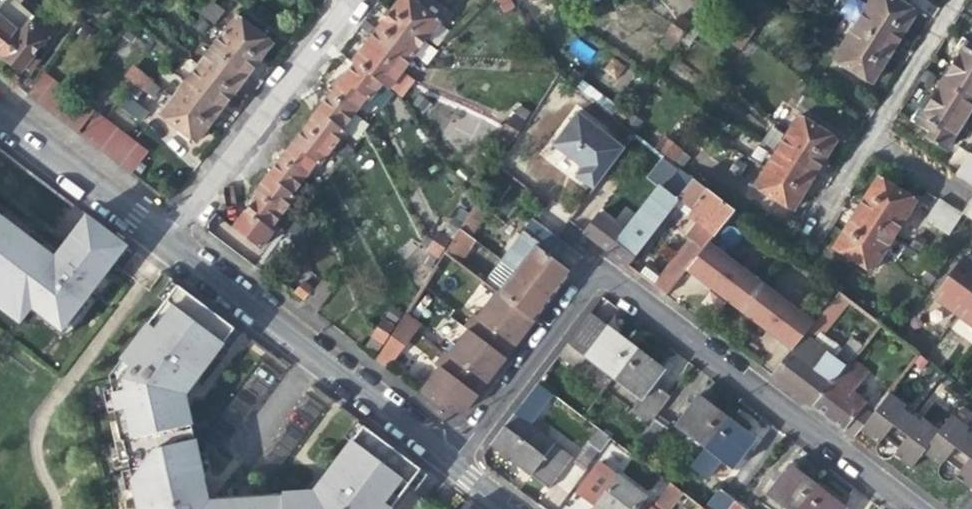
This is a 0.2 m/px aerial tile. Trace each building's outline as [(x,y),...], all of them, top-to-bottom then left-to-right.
[(93,3),(101,9),(108,0),(96,0),(93,3)] [(389,12),(424,39),(436,23),(407,0),(398,0),(395,4),(389,12)] [(866,6),(903,30),(914,13),(901,5),(892,0),(867,0),(869,1),(866,6)] [(848,20),(854,24),(892,48),(896,41),(903,30),(866,6),(862,12),(855,8),(848,20)] [(383,20),(376,29),(411,56),(424,39),(389,12),(383,20)] [(234,15),(222,31),(259,59),(266,50),(271,43),(234,15)] [(19,36),(1,58),(0,59),(0,60),(15,72),(20,67),(22,69),(25,71),(34,61),(29,56),(51,29),(35,16),(19,36)] [(672,25),(681,31),(686,23),(677,17),(672,25)] [(0,18),(0,58),(1,58),(19,36),(2,22),(4,21),(0,18)] [(732,24),(726,33),(734,38),(740,30),(732,24)] [(854,24),(843,42),(881,66),(887,56),(892,48),(854,24)] [(674,40),(681,31),(672,25),(666,34),(674,40)] [(371,35),(364,44),(400,71),(411,56),(376,29),(371,35)] [(750,35),(740,30),(734,38),(743,44),(750,35)] [(252,67),(259,59),(222,31),(208,48),(245,76),(252,67)] [(719,43),(728,49),(734,38),(726,33),(719,43)] [(737,54),(743,44),(734,38),(728,49),(737,54)] [(870,83),(881,66),(843,42),(833,59),(855,73),(870,83)] [(940,82),(971,102),(971,46),(965,42),(961,49),(946,72),(940,82)] [(351,61),(355,65),(380,84),(386,89),(400,71),(364,44),(358,51),(351,61)] [(239,85),(245,76),(208,48),(196,64),(233,92),(239,85)] [(612,57),(603,71),(616,79),(625,65),(612,57)] [(227,100),(233,92),(196,64),(184,80),(220,108),(227,100)] [(368,100),(380,84),(355,65),(340,82),(330,96),(352,114),(364,98),(368,100)] [(122,74),(131,80),(137,71),(129,66),(122,74)] [(144,77),(137,71),(131,80),(138,86),(144,77)] [(806,83),(814,88),(822,76),(814,71),(806,83)] [(42,73),(26,96),(53,116),(70,95),(42,73)] [(214,116),(220,108),(184,80),(170,97),(207,125),(214,116)] [(971,105),(971,102),(940,82),(934,91),(920,113),(917,118),(913,124),(928,134),(925,140),(942,151),(971,105)] [(122,93),(114,104),(135,120),(143,109),(122,93)] [(91,110),(70,95),(53,116),(75,132),(91,110)] [(340,130),(352,114),(330,96),(317,113),(305,128),(330,148),(343,132),(340,130)] [(200,134),(207,125),(170,97),(157,113),(194,142),(200,134)] [(621,119),(628,109),(621,104),(614,115),(621,119)] [(580,167),(574,175),(593,189),(622,148),(574,112),(551,145),(573,162),(580,167)] [(145,150),(99,116),(82,138),(129,173),(145,150)] [(512,116),(506,126),(516,132),(522,122),(512,116)] [(798,116),(787,133),(824,157),(831,147),(835,139),(798,116)] [(511,139),(516,132),(506,126),(502,134),(511,139)] [(317,165),(330,148),(305,128),(291,146),(279,161),(302,178),(313,163),(317,165)] [(787,133),(776,151),(813,174),(820,164),(824,157),(787,133)] [(655,146),(663,153),(670,143),(662,137),(655,146)] [(678,150),(670,143),(663,153),(671,159),(678,150)] [(747,159),(755,163),(802,192),(808,182),(813,174),(776,151),(774,154),(756,143),(747,159)] [(971,186),(971,157),(970,156),(957,177),(971,186)] [(290,194),(302,178),(279,161),(267,176),(253,194),(256,196),(279,214),(293,196),(290,194)] [(797,200),(802,192),(755,163),(744,180),(791,209),(797,200)] [(608,253),(624,265),(674,200),(690,178),(677,168),(625,235),(607,221),(596,213),(582,233),(592,240),(608,253)] [(733,211),(690,178),(674,200),(684,207),(681,211),(693,221),(681,236),(689,242),(675,259),(662,274),(660,273),(650,285),(663,294),(683,270),(706,243),(712,235),(715,232),(733,211)] [(870,187),(865,195),(902,219),(913,202),(876,178),(870,187)] [(891,237),(902,219),(865,195),(864,197),(859,204),(854,213),(891,237)] [(267,230),(279,214),(256,196),(243,213),(232,228),(257,248),(270,232),(267,230)] [(475,201),(458,228),(469,237),(487,210),(475,201)] [(952,236),(965,216),(943,202),(930,222),(952,236)] [(25,314),(28,311),(34,303),(64,325),(77,309),(125,247),(83,215),(68,235),(53,254),(0,213),(0,295),(25,314)] [(848,223),(842,231),(879,255),(891,237),(854,213),(848,223)] [(500,259),(513,270),(550,297),(562,281),(568,272),(552,260),(563,244),(529,218),(500,259)] [(473,240),(469,237),(458,228),(446,247),(442,253),(457,264),(473,240)] [(439,231),(434,240),(442,245),(448,237),(439,231)] [(868,272),(879,255),(842,231),(841,233),(837,240),(832,248),(868,272)] [(437,254),(442,245),(434,240),(428,248),(437,254)] [(706,243),(683,270),(698,282),(700,279),(709,286),(718,293),(716,296),(729,306),(731,303),(738,308),(745,314),(742,316),(755,326),(757,324),(770,333),(775,338),(773,340),(789,353),(811,325),(706,243)] [(301,263),(290,255),(274,277),(285,285),(301,263)] [(966,256),(935,296),(971,324),(971,261),(966,256)] [(495,293),(531,321),(539,311),(550,297),(513,270),(495,293)] [(304,299),(315,308),(332,286),(321,277),(304,299)] [(302,298),(310,288),(302,282),(294,292),(302,298)] [(182,394),(190,384),(232,329),(175,286),(107,375),(138,508),(388,508),(410,480),(418,469),(362,427),(325,475),(314,491),(206,498),(182,394)] [(503,360),(531,321),(495,293),(494,292),(476,316),(472,313),(462,326),(466,329),(456,343),(452,340),(445,349),(487,381),(503,360)] [(811,325),(789,353),(771,376),(789,390),(809,406),(848,358),(868,335),(878,323),(869,316),(833,358),(809,340),(818,327),(822,329),(846,299),(838,292),(811,325)] [(18,323),(25,314),(0,295),(0,309),(18,323)] [(34,303),(28,311),(60,336),(80,311),(77,309),(64,325),(34,303)] [(402,317),(417,328),(421,323),(405,312),(402,317)] [(582,357),(610,379),(635,347),(614,331),(589,312),(557,355),(573,367),(582,357)] [(375,358),(387,367),(417,328),(402,317),(375,358)] [(384,318),(378,326),(385,332),(392,324),(384,318)] [(380,340),(385,332),(378,326),(372,333),(380,340)] [(433,360),(440,348),(421,337),(414,348),(433,360)] [(610,379),(637,399),(650,383),(662,368),(648,357),(635,347),(610,379)] [(472,401),(487,381),(445,349),(434,364),(438,367),(419,392),(453,417),(460,416),(472,401)] [(865,371),(848,358),(809,406),(829,420),(850,436),(856,428),(868,413),(847,396),(865,371)] [(629,409),(648,424),(652,419),(669,397),(650,383),(637,399),(629,409)] [(886,391),(868,413),(856,428),(874,442),(873,444),(873,448),(876,452),(877,454),(880,455),(885,455),(889,453),(907,466),(919,450),(937,464),(936,467),(936,470),(938,475),(943,477),(948,477),(951,475),(969,489),(971,485),(971,439),(960,429),(963,426),(947,414),(935,429),(928,422),(917,420),(898,406),(901,403),(897,400),(886,391)] [(673,427),(701,448),(725,417),(713,408),(697,396),(673,427)] [(559,439),(517,407),(511,415),(553,446),(559,439)] [(570,459),(553,446),(511,415),(489,444),(516,464),(549,488),(570,459)] [(740,428),(725,417),(701,448),(729,469),(753,439),(740,428)] [(666,429),(652,419),(648,424),(635,441),(649,452),(666,429)] [(599,452),(609,438),(597,429),(587,442),(599,452)] [(780,508),(797,508),(815,486),(801,474),(787,464),(763,496),(780,508)] [(580,498),(594,508),(633,508),(643,496),(604,466),(580,498)] [(670,508),(671,508),(674,506),(683,493),(669,483),(657,500),(670,508)] [(815,486),(797,508),(844,508),(832,499),(815,486)] [(702,508),(704,508),(726,508),(732,502),(716,490),(702,508)] [(657,500),(651,507),(654,508),(670,508),(657,500)]
